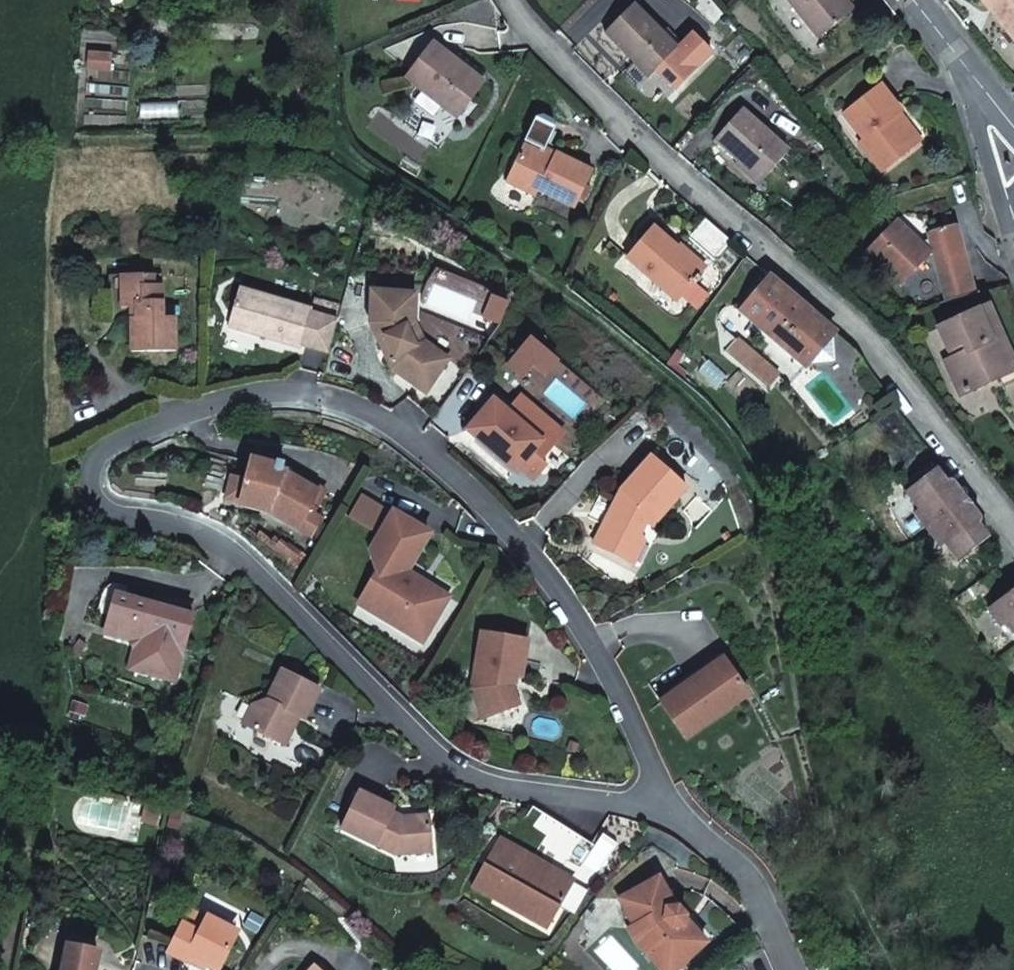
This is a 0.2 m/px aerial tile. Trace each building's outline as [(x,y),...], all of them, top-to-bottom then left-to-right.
[(818,36),(850,11),(841,0),(790,0),(818,36)] [(1013,40),(1013,0),(982,0),(1013,40)] [(678,47),(663,32),(633,2),(604,32),(649,77),(678,47)] [(668,27),(663,32),(678,47),(683,42),(668,27)] [(432,42),(405,77),(456,116),(482,81),(432,42)] [(88,63),(107,65),(108,54),(90,52),(88,63)] [(886,170),(916,145),(895,117),(901,112),(903,111),(882,85),(846,113),(866,138),(863,142),(886,170)] [(741,108),(714,138),(760,181),(788,150),(741,108)] [(895,117),(916,145),(923,139),(901,112),(895,117)] [(552,158),(543,154),(523,144),(506,180),(536,195),(539,190),(575,208),(593,171),(555,152),(552,158)] [(546,147),(543,154),(552,158),(555,152),(546,147)] [(949,301),(977,293),(957,224),(955,225),(951,213),(942,215),(946,228),(929,233),(931,240),(921,243),(898,219),(867,249),(894,276),(918,270),(927,262),(925,256),(935,253),(949,301)] [(703,270),(653,227),(628,258),(677,300),(694,281),(697,283),(703,276),(700,274),(703,270)] [(902,284),(918,270),(894,276),(902,284)] [(109,317),(130,317),(135,317),(135,306),(161,305),(161,273),(108,274),(109,317)] [(769,278),(741,310),(807,366),(814,358),(833,374),(853,349),(769,278)] [(310,308),(239,287),(228,326),(299,347),(300,344),(309,311),(310,308)] [(413,292),(371,291),(369,323),(378,339),(385,336),(393,354),(386,358),(392,368),(425,391),(447,358),(422,341),(413,343),(404,325),(412,321),(413,292)] [(130,317),(130,351),(175,350),(174,316),(162,317),(161,305),(135,306),(135,317),(130,317)] [(1000,378),(1004,387),(1013,383),(1013,353),(1013,352),(1010,354),(989,305),(938,328),(948,349),(953,347),(957,356),(945,361),(961,395),(1000,378)] [(309,311),(300,344),(329,352),(338,319),(309,311)] [(385,336),(378,339),(386,358),(393,354),(385,336)] [(493,398),(487,405),(501,417),(507,410),(493,398)] [(487,405),(466,429),(502,460),(506,455),(519,467),(534,478),(547,463),(541,458),(557,439),(556,425),(527,401),(513,402),(507,410),(501,417),(487,405)] [(621,488),(593,542),(626,559),(640,532),(638,527),(642,519),(652,524),(655,519),(656,520),(686,486),(651,454),(621,488)] [(506,455),(502,460),(516,471),(519,467),(506,455)] [(285,471),(250,462),(244,483),(240,501),(239,504),(268,511),(273,514),(275,509),(285,515),(283,519),(298,528),(319,490),(285,471)] [(964,521),(947,497),(955,491),(957,488),(958,486),(957,484),(957,482),(955,481),(952,480),(948,481),(938,488),(929,475),(907,491),(920,509),(916,512),(942,546),(947,543),(959,560),(981,543),(971,530),(980,524),(982,522),(983,519),(982,517),(981,515),(978,513),(977,513),(974,513),(964,521)] [(244,483),(229,479),(225,497),(240,501),(244,483)] [(275,509),(273,514),(283,519),(285,515),(275,509)] [(379,615),(423,641),(444,605),(422,592),(416,593),(411,590),(409,585),(414,577),(406,571),(428,532),(392,512),(370,551),(370,554),(383,561),(377,571),(381,590),(391,595),(379,615)] [(250,522),(246,528),(291,563),(302,551),(290,542),(287,544),(281,538),(276,543),(250,522)] [(640,532),(626,559),(633,562),(645,539),(640,532)] [(99,613),(109,615),(115,593),(124,596),(126,587),(113,584),(108,586),(105,589),(104,591),(99,613)] [(422,592),(409,585),(411,590),(416,593),(422,592)] [(1013,632),(1013,588),(988,608),(1002,626),(1007,623),(1013,632)] [(124,596),(115,593),(109,615),(105,627),(137,636),(142,644),(135,670),(175,681),(193,615),(124,596)] [(137,636),(105,627),(104,633),(129,640),(134,649),(129,668),(135,670),(142,644),(137,636)] [(522,676),(528,639),(481,631),(472,688),(483,717),(519,703),(512,684),(513,674),(522,676)] [(690,679),(694,684),(726,661),(720,651),(687,674),(690,679)] [(687,736),(749,693),(726,661),(694,684),(690,679),(661,700),(687,736)] [(305,719),(320,688),(281,669),(267,699),(252,704),(242,723),(285,744),(293,728),(291,720),(294,714),(305,719)] [(395,807),(359,790),(341,827),(395,853),(399,845),(413,855),(432,854),(430,815),(401,817),(392,813),(395,807)] [(582,837),(544,813),(534,826),(547,835),(534,855),(554,867),(551,871),(559,875),(582,837)] [(486,863),(473,886),(549,927),(575,882),(559,875),(551,871),(554,867),(534,855),(525,850),(521,855),(508,844),(491,866),(486,863)] [(399,845),(395,853),(413,855),(399,845)] [(659,870),(653,873),(668,900),(675,900),(659,870)] [(653,873),(619,891),(634,918),(628,921),(634,933),(667,969),(701,939),(683,919),(684,912),(685,908),(677,900),(675,900),(668,900),(653,873)] [(684,912),(683,919),(701,939),(705,935),(684,912)] [(235,937),(222,931),(224,926),(207,917),(199,932),(183,924),(168,953),(185,962),(187,957),(215,969),(219,969),(235,937)] [(222,931),(235,937),(238,933),(224,926),(222,931)] [(97,953),(68,947),(63,969),(94,969),(97,953)]
